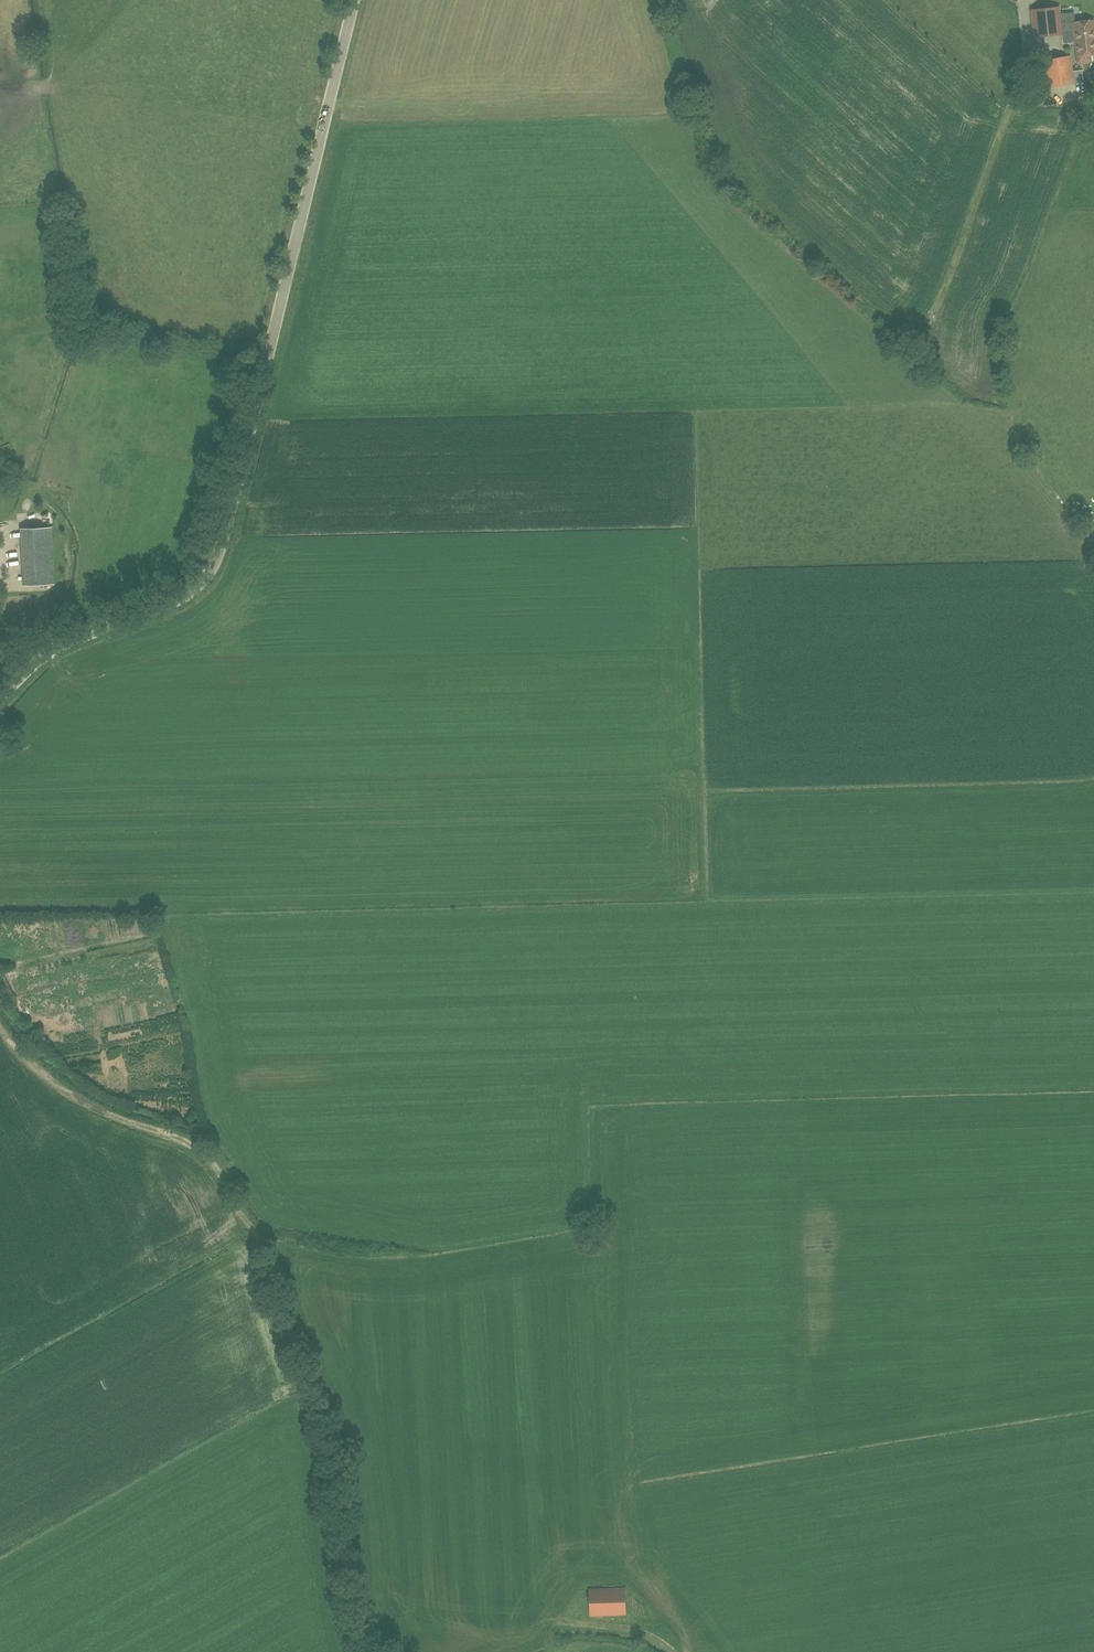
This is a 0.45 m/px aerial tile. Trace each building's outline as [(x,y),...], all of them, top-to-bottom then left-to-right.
[(1035,37),(1062,34),(1058,7),(1032,11),(1035,37)] [(1093,39),(1092,31),(1093,29),(1093,24),(1091,23),(1091,21),(1073,23),(1075,43),(1077,42),(1085,42),(1084,40),(1093,39)] [(1077,42),(1078,56),(1076,56),(1077,63),(1090,62),(1090,55),(1093,55),(1093,39),(1084,40),(1085,42),(1077,42)] [(1043,61),(1048,87),(1074,83),(1074,82),(1073,82),(1069,56),(1043,61)] [(590,1616),(626,1614),(625,1588),(589,1589),(590,1616)]
